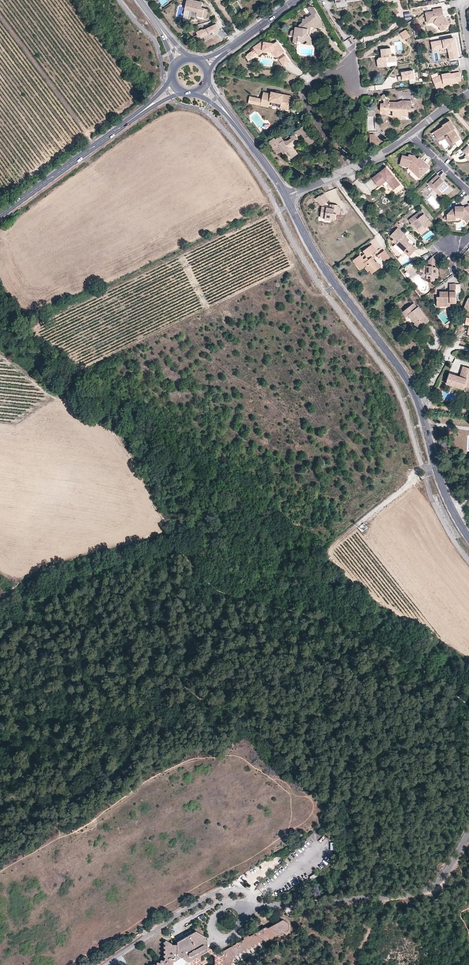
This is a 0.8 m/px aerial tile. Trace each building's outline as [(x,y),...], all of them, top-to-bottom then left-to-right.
[(193,11),(197,12),(196,15),(196,16),(202,17),(204,8),(201,8),(203,2),(192,0),(187,0),(185,9),(193,11)] [(317,25),(320,28),(323,26),(319,20),(321,19),(314,7),(309,6),(307,8),(312,14),(308,17),(306,16),(305,19),(303,18),(302,23),(299,25),(298,27),(295,27),(294,30),(293,36),(292,42),(297,43),(298,41),(300,42),(301,43),(302,43),(306,41),(307,42),(312,39),(309,36),(308,34),(309,29),(311,29),(311,27),(313,27),(317,25)] [(446,18),(444,18),(441,19),(441,15),(443,15),(442,8),(432,9),(433,11),(425,13),(427,23),(433,22),(439,26),(440,31),(444,30),(448,25),(446,22),(446,18)] [(221,31),(218,24),(196,33),(199,40),(221,31)] [(410,36),(406,30),(400,33),(404,40),(410,36)] [(462,57),(458,36),(454,36),(453,39),(433,42),(434,49),(449,47),(451,59),(462,57)] [(259,54),(264,51),(268,52),(274,53),(278,54),(284,50),(279,43),(276,45),(264,42),(255,48),(259,54)] [(376,60),(377,62),(383,67),(397,65),(396,56),(391,56),(390,48),(381,49),(381,57),(379,57),(376,60)] [(286,53),(284,50),(278,54),(274,53),(278,59),(286,53)] [(292,63),(287,57),(281,61),(285,68),(292,63)] [(416,79),(415,70),(402,72),(402,76),(398,77),(398,81),(416,79)] [(439,76),(433,79),(437,89),(444,86),(444,84),(451,83),(451,84),(458,83),(458,81),(462,81),(460,72),(452,74),(451,72),(443,74),(443,75),(439,76)] [(262,100),(256,99),(255,105),(261,106),(261,104),(269,105),(270,102),(281,104),(282,103),(288,105),(290,96),(279,94),(276,93),(272,93),(271,94),(263,93),(262,100)] [(380,103),(380,111),(388,111),(389,109),(393,110),(393,118),(393,119),(402,119),(402,116),(408,116),(408,118),(414,118),(414,108),(411,108),(412,101),(402,100),(402,105),(397,105),(397,102),(389,102),(389,100),(384,95),(382,95),(380,97),(383,101),(383,103),(380,103)] [(384,114),(393,118),(393,110),(389,109),(388,111),(380,111),(384,114)] [(449,131),(455,142),(461,138),(450,120),(443,124),(443,125),(435,130),(439,138),(447,133),(449,131)] [(303,126),(295,132),(298,136),(302,134),(305,139),(304,140),(308,146),(314,142),(303,126)] [(453,143),(455,142),(449,131),(447,133),(453,143)] [(274,138),(268,142),(277,154),(281,151),(283,154),(287,151),(292,158),(298,154),(293,147),(300,142),(295,134),(290,137),(290,136),(283,140),(280,136),(276,139),(274,138)] [(421,161),(417,158),(414,155),(409,154),(408,157),(402,155),(400,164),(409,167),(420,177),(428,169),(426,166),(428,164),(423,159),(421,161)] [(382,172),(381,171),(372,178),(379,186),(386,180),(388,179),(392,184),(390,185),(394,189),(400,184),(386,166),(383,169),(384,171),(382,172)] [(437,187),(445,196),(451,189),(437,174),(428,183),(434,190),(437,187)] [(389,184),(383,186),(387,194),(392,192),(389,184)] [(442,198),(445,196),(437,187),(434,190),(442,198)] [(325,203),(328,200),(323,193),(320,196),(319,195),(316,198),(321,205),(323,205),(325,204),(325,203)] [(339,214),(340,208),(337,205),(332,204),(332,208),(322,206),(320,217),(325,218),(325,219),(331,220),(331,219),(336,219),(336,214),(339,214)] [(452,208),(447,214),(444,217),(444,219),(447,219),(456,219),(456,217),(456,215),(464,215),(468,220),(468,205),(466,208),(464,208),(464,206),(455,206),(455,208),(452,208)] [(409,220),(412,224),(413,223),(418,229),(419,231),(424,227),(425,228),(431,223),(421,210),(409,220)] [(409,239),(406,236),(405,237),(403,236),(405,234),(398,227),(391,235),(398,241),(396,243),(404,251),(410,244),(407,241),(409,239)] [(365,253),(361,256),(357,259),(359,262),(358,263),(362,269),(364,267),(365,266),(367,268),(366,269),(368,272),(370,270),(372,273),(381,266),(377,261),(376,261),(371,254),(376,250),(372,245),(364,251),(365,253)] [(357,259),(361,256),(360,254),(353,260),(360,270),(362,269),(358,263),(359,262),(357,259)] [(423,267),(420,269),(423,272),(424,271),(426,274),(427,278),(430,278),(430,280),(432,281),(433,281),(434,280),(434,277),(438,277),(438,268),(434,264),(437,261),(432,256),(426,262),(426,264),(422,264),(423,267)] [(415,266),(407,271),(410,276),(418,270),(415,266)] [(450,285),(449,292),(449,294),(445,294),(446,292),(439,292),(439,297),(436,297),(436,303),(450,303),(456,303),(456,284),(450,285)] [(414,303),(402,312),(406,317),(408,315),(415,323),(414,324),(418,329),(430,320),(418,306),(417,307),(414,303)] [(447,379),(468,383),(468,368),(464,367),(462,376),(460,375),(459,377),(448,375),(447,379)] [(447,379),(446,385),(464,389),(465,384),(468,385),(468,383),(447,379)] [(230,964),(231,963),(232,963),(232,961),(231,961),(233,958),(235,957),(235,956),(236,955),(237,956),(239,955),(238,954),(239,953),(241,954),(243,953),(242,952),(243,950),(245,951),(246,951),(246,950),(247,948),(249,949),(250,948),(251,946),(252,947),(254,946),(253,945),(254,944),(256,945),(258,944),(257,943),(258,942),(260,943),(262,942),(261,941),(263,940),(266,942),(288,930),(290,923),(286,919),(271,928),(270,927),(253,936),(252,935),(249,936),(247,935),(243,938),(243,939),(219,953),(207,947),(208,940),(206,939),(206,937),(203,936),(203,931),(198,928),(196,929),(196,932),(177,942),(177,945),(171,945),(171,944),(166,940),(165,942),(163,942),(163,944),(165,945),(165,947),(163,947),(163,948),(165,949),(164,951),(163,951),(163,953),(165,954),(164,955),(163,955),(163,957),(165,958),(163,961),(161,960),(160,961),(160,962),(160,963),(158,962),(156,963),(156,964),(155,964),(201,964),(200,964),(200,955),(206,952),(214,956),(214,964),(213,964),(231,964),(230,964)]
